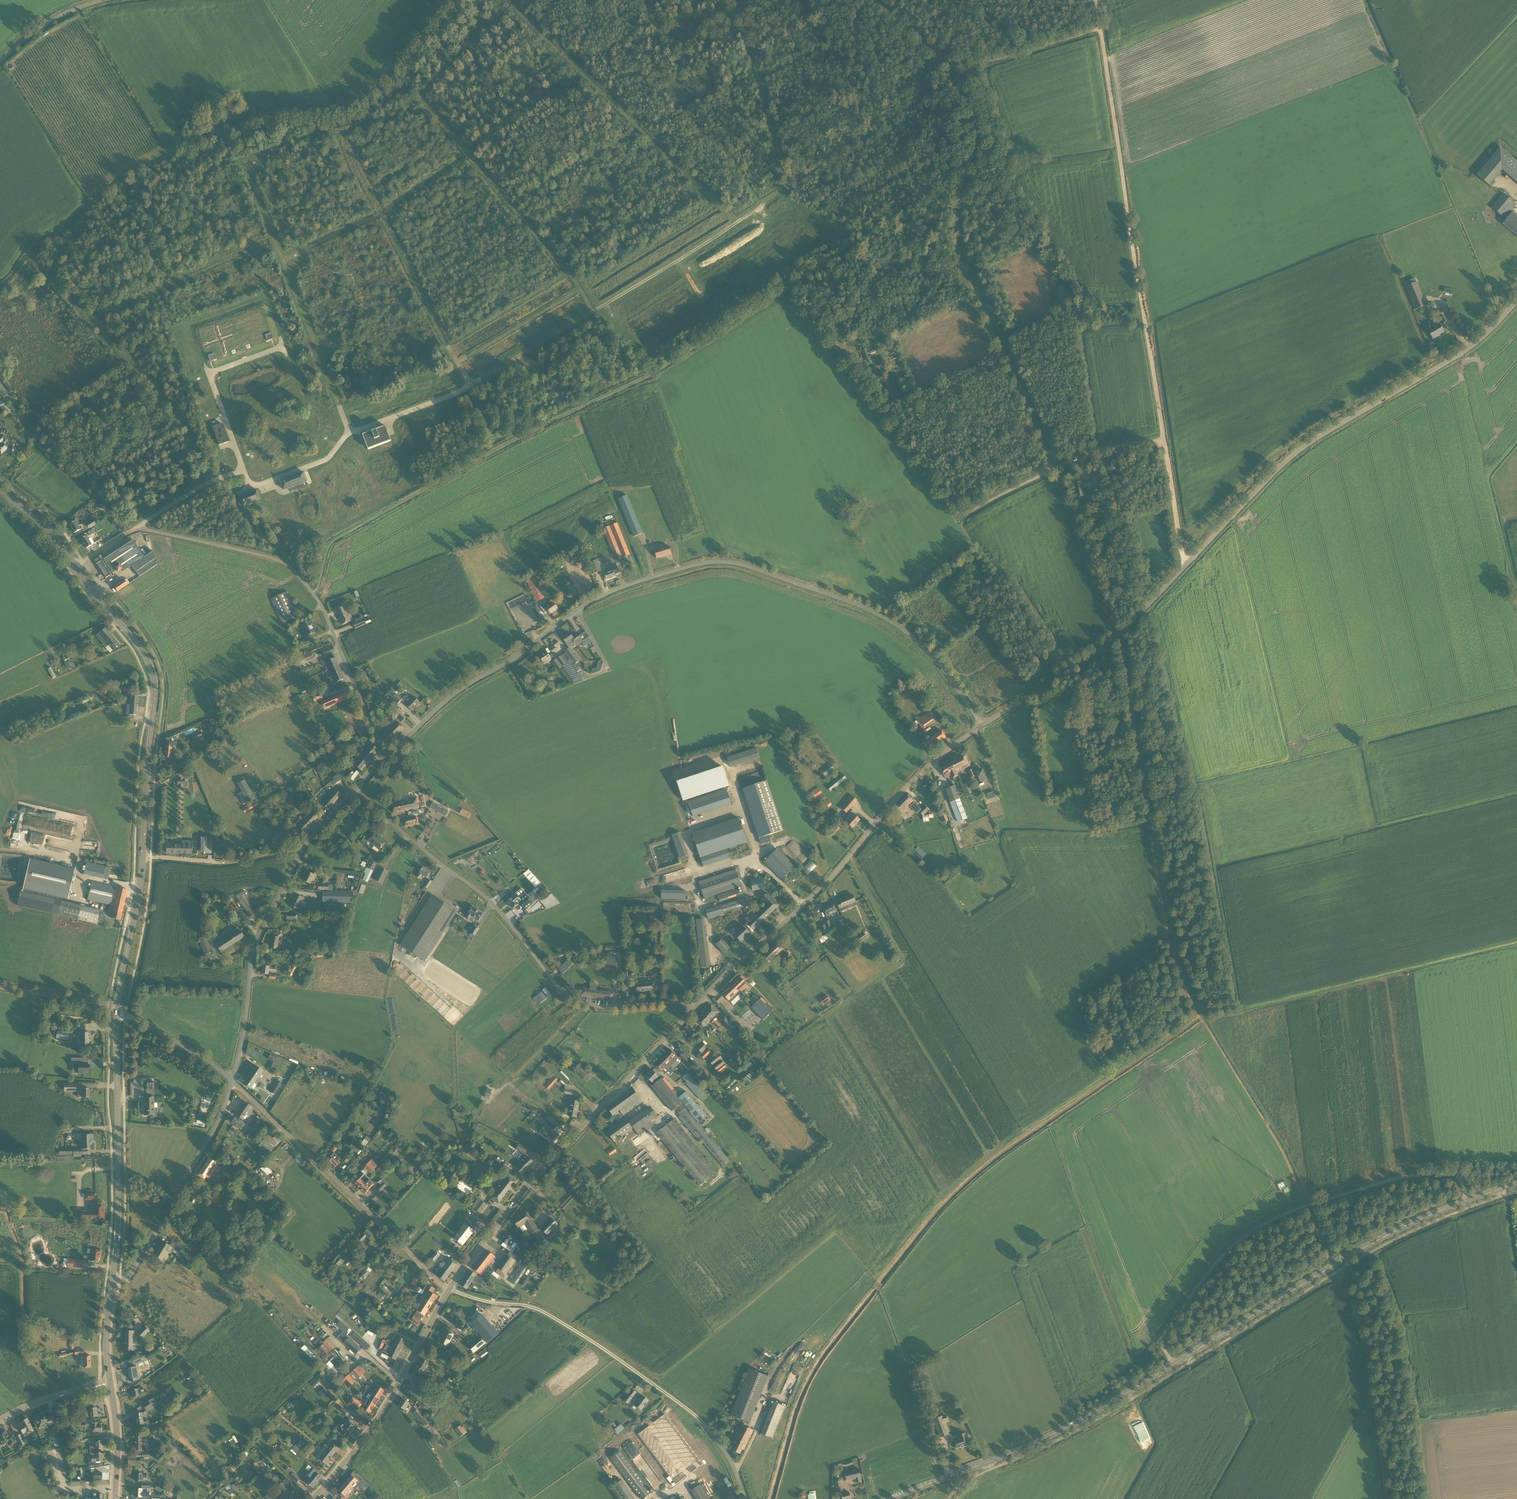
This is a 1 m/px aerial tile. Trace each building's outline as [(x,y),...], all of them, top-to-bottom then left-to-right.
[(1477,175),(1489,186),(1502,170),(1516,183),(1516,161),(1500,147),(1477,175)] [(1503,224),(1516,236),(1516,216),(1516,215),(1511,211),(1516,204),(1503,193),(1491,207),(1506,220),(1503,224)] [(1416,310),(1426,305),(1417,282),(1406,287),(1416,310)] [(1443,312),(1438,315),(1443,324),(1448,320),(1443,312)] [(1440,334),(1444,332),(1440,325),(1433,329),(1431,325),(1427,327),(1429,331),(1433,339),(1440,335),(1440,334)] [(271,333),(265,335),(267,341),(273,339),(271,333)] [(861,350),(865,360),(870,358),(869,356),(877,352),(875,348),(874,346),(867,349),(866,348),(861,350)] [(36,362),(31,355),(26,359),(28,362),(30,361),(32,364),(33,363),(33,364),(36,362)] [(616,419),(613,413),(608,416),(610,422),(616,419)] [(212,427),(219,445),(228,442),(221,423),(212,427)] [(386,426),(363,435),(368,449),(391,441),(386,426)] [(626,432),(619,435),(622,440),(629,437),(626,432)] [(16,451),(17,450),(12,446),(9,449),(4,443),(7,440),(3,436),(0,438),(0,453),(1,454),(7,449),(12,454),(16,451)] [(306,482),(305,478),(303,472),(280,481),(284,490),(306,482)] [(256,490),(240,496),(243,506),(260,500),(256,490)] [(643,533),(627,495),(618,499),(634,537),(643,533)] [(75,518),(73,519),(70,521),(71,523),(69,524),(74,533),(82,529),(80,525),(75,518)] [(118,525),(119,526),(120,525),(116,518),(111,522),(115,528),(118,525)] [(93,520),(86,524),(88,529),(96,524),(93,520)] [(617,523),(610,526),(617,542),(616,542),(610,526),(603,529),(616,561),(622,558),(617,544),(623,558),(630,555),(617,523)] [(92,545),(89,541),(87,538),(89,536),(87,532),(86,533),(82,536),(83,538),(81,539),(86,548),(92,545)] [(139,577),(157,565),(153,551),(144,557),(133,540),(103,560),(101,556),(99,557),(95,560),(97,563),(96,564),(97,564),(100,568),(99,568),(100,569),(100,568),(103,573),(102,573),(103,573),(106,577),(105,578),(106,578),(112,574),(114,576),(115,575),(114,573),(117,571),(117,572),(122,569),(123,572),(132,566),(135,572),(136,572),(139,577)] [(669,546),(654,550),(657,558),(671,554),(669,546)] [(597,560),(590,562),(594,573),(601,570),(597,560)] [(608,573),(604,574),(605,575),(607,580),(615,576),(614,574),(619,572),(616,565),(607,569),(608,573)] [(544,598),(534,578),(527,581),(537,601),(544,598)] [(129,583),(126,579),(124,580),(114,587),(117,592),(127,585),(129,583)] [(282,623),(289,619),(294,617),(290,610),(295,607),(287,592),(283,594),(271,599),(282,623)] [(554,605),(551,600),(548,602),(550,605),(546,608),(550,614),(557,609),(554,605)] [(342,625),(347,623),(350,621),(346,612),(349,611),(346,604),(342,605),(343,607),(337,610),(341,620),(342,625)] [(363,619),(353,624),(355,629),(365,624),(371,622),(371,620),(364,623),(363,619)] [(306,622),(301,625),(303,629),(304,628),(307,636),(310,634),(315,632),(317,631),(314,625),(313,625),(311,620),(306,622)] [(114,650),(120,645),(105,628),(96,635),(105,646),(108,644),(114,650)] [(581,639),(578,634),(572,637),(569,633),(562,638),(566,643),(568,647),(573,644),(576,643),(578,645),(582,642),(580,639),(581,639)] [(90,641),(81,648),(86,655),(90,652),(89,650),(91,648),(93,650),(95,648),(90,641)] [(78,646),(71,648),(73,654),(80,651),(78,646)] [(575,656),(570,648),(566,650),(568,652),(557,659),(573,681),(582,678),(577,672),(580,670),(578,668),(581,667),(580,664),(582,664),(580,660),(577,654),(575,656)] [(548,654),(545,650),(538,655),(540,658),(538,659),(538,661),(539,662),(542,663),(543,662),(545,664),(551,660),(553,661),(552,662),(558,671),(562,668),(552,654),(549,656),(548,654)] [(296,658),(299,664),(314,658),(311,652),(296,658)] [(327,670),(330,669),(338,666),(333,655),(321,660),(323,666),(325,665),(327,670)] [(64,662),(68,670),(73,668),(72,667),(75,665),(73,659),(64,662)] [(597,668),(592,670),(593,674),(600,671),(603,664),(599,661),(597,668)] [(344,679),(338,666),(330,669),(327,670),(325,671),(329,678),(334,676),(336,682),(344,679)] [(402,700),(394,692),(396,689),(394,687),(392,690),(393,690),(389,694),(398,704),(402,700)] [(346,692),(325,701),(327,707),(348,698),(346,692)] [(129,715),(132,715),(137,715),(139,696),(128,695),(127,703),(130,704),(129,715)] [(411,699),(408,696),(402,701),(406,705),(411,710),(415,706),(417,707),(420,703),(417,699),(414,696),(411,699)] [(390,713),(388,715),(392,719),(394,721),(396,718),(395,717),(397,715),(400,712),(396,708),(397,707),(393,702),(391,704),(394,709),(390,713)] [(100,719),(97,709),(91,711),(92,715),(90,716),(92,721),(100,719)] [(927,713),(915,722),(917,725),(918,724),(923,730),(937,720),(931,711),(930,711),(927,713)] [(400,712),(397,715),(403,720),(406,717),(400,712)] [(99,721),(92,724),(95,729),(102,726),(99,721)] [(404,728),(400,724),(397,722),(390,730),(388,728),(386,731),(387,732),(384,736),(381,739),(386,745),(404,728)] [(941,731),(930,738),(928,735),(925,738),(927,740),(923,743),(927,750),(946,737),(941,731)] [(169,758),(171,758),(172,748),(173,748),(174,743),(172,743),(171,739),(166,741),(166,742),(165,747),(164,757),(169,758)] [(367,750),(374,756),(379,750),(372,744),(369,748),(367,750)] [(756,748),(726,757),(729,766),(759,758),(756,748)] [(962,757),(951,762),(955,770),(961,767),(962,769),(969,765),(965,756),(962,758),(962,757)] [(951,762),(940,768),(944,776),(949,773),(950,775),(952,779),(958,776),(955,770),(951,762)] [(831,763),(821,771),(825,776),(835,769),(831,763)] [(726,766),(679,781),(686,801),(732,785),(726,766)] [(348,776),(353,780),(360,772),(357,770),(354,773),(352,771),(348,776)] [(979,771),(976,772),(976,773),(980,783),(986,781),(982,770),(979,771)] [(831,791),(846,779),(842,774),(827,787),(831,791)] [(334,780),(331,782),(334,786),(337,783),(339,781),(335,777),(333,778),(334,780)] [(177,781),(174,781),(174,787),(178,787),(178,786),(178,789),(183,789),(183,786),(183,787),(187,787),(187,782),(185,782),(185,779),(183,779),(183,778),(179,778),(179,779),(177,779),(177,781)] [(242,792),(238,794),(243,805),(255,799),(245,780),(238,784),(242,792)] [(783,830),(774,802),(767,781),(742,789),(749,809),(758,838),(783,830)] [(331,782),(326,787),(329,792),(337,800),(342,795),(333,787),(334,786),(331,782)] [(962,785),(966,795),(972,793),(968,782),(962,785)] [(945,789),(950,803),(960,799),(955,786),(945,789)] [(818,787),(811,793),(814,798),(822,793),(818,787)] [(693,817),(731,804),(726,789),(688,802),(693,817)] [(271,791),(268,792),(264,795),(266,799),(273,796),(271,791)] [(327,799),(323,804),(325,806),(329,810),(337,800),(329,792),(326,795),(324,797),(327,799)] [(857,800),(850,795),(840,807),(846,813),(857,800)] [(893,809),(896,813),(899,815),(914,800),(909,795),(908,796),(907,795),(893,809)] [(393,814),(398,813),(409,810),(412,809),(419,808),(419,804),(418,804),(418,803),(419,803),(418,797),(400,801),(400,803),(397,803),(397,801),(392,802),(392,804),(391,804),(393,814)] [(316,798),(313,800),(318,808),(322,806),(319,802),(316,798)] [(245,813),(258,805),(256,800),(250,804),(243,808),(245,813)] [(433,802),(430,808),(435,811),(436,811),(438,805),(433,802)] [(923,816),(929,810),(925,806),(919,811),(923,816)] [(319,816),(310,808),(305,813),(306,814),(302,817),(301,816),(298,819),(302,822),(301,824),(298,821),(295,825),(304,833),(319,816)] [(424,814),(423,808),(409,811),(410,817),(424,814)] [(468,818),(471,813),(462,808),(459,813),(468,818)] [(859,820),(856,816),(854,815),(852,812),(849,815),(844,821),(848,824),(852,828),(852,827),(853,827),(855,826),(855,825),(859,820)] [(410,826),(419,824),(417,817),(408,819),(404,820),(405,827),(410,826)] [(700,858),(747,842),(739,818),(692,834),(700,858)] [(842,826),(838,822),(832,828),(837,832),(842,826)] [(283,828),(264,834),(267,841),(285,835),(283,828)] [(680,832),(671,835),(679,858),(688,856),(680,832)] [(379,850),(382,847),(386,843),(380,838),(381,838),(375,833),(372,836),(368,841),(379,850)] [(191,842),(185,842),(185,846),(172,845),(167,845),(167,853),(191,854),(191,842)] [(916,848),(913,852),(920,860),(924,856),(916,848)] [(794,867),(776,849),(764,862),(782,880),(794,867)] [(463,857),(466,862),(475,857),(473,852),(463,857)] [(662,867),(678,862),(676,855),(675,855),(674,852),(671,853),(672,856),(665,858),(666,860),(663,861),(662,859),(660,860),(662,867)] [(75,869),(30,859),(23,889),(68,899),(75,869)] [(370,860),(367,867),(374,870),(377,864),(370,860)] [(807,875),(816,866),(811,861),(802,869),(807,875)] [(101,866),(86,862),(83,874),(103,879),(106,865),(101,863),(101,866)] [(368,882),(373,871),(366,867),(364,872),(365,872),(365,874),(362,880),(368,882)] [(423,875),(426,878),(430,873),(423,867),(420,871),(417,876),(420,878),(423,875)] [(380,868),(374,880),(383,884),(389,872),(380,868)] [(663,883),(691,875),(689,868),(661,875),(663,883)] [(528,869),(522,874),(536,888),(541,882),(528,869)] [(736,871),(699,883),(703,897),(723,891),(723,892),(732,889),(732,887),(736,886),(737,888),(741,887),(736,871)] [(316,882),(314,881),(317,874),(313,872),(312,874),(308,872),(307,876),(306,875),(303,880),(308,883),(310,884),(311,883),(315,885),(316,882)] [(749,877),(751,890),(764,889),(762,876),(749,877)] [(425,887),(423,889),(423,890),(425,892),(428,888),(432,882),(429,879),(424,886),(425,887)] [(91,881),(87,899),(110,904),(110,906),(114,907),(112,918),(120,920),(127,890),(122,889),(91,881)] [(512,898),(507,902),(510,905),(509,905),(511,908),(512,908),(513,908),(518,904),(520,903),(520,902),(520,903),(526,909),(533,903),(532,901),(528,897),(521,888),(511,897),(512,898)] [(738,888),(717,895),(719,902),(736,896),(740,894),(738,888)] [(245,894),(247,893),(245,890),(243,892),(235,897),(249,917),(256,913),(257,912),(245,894)] [(327,891),(324,891),(323,891),(322,902),(353,903),(353,892),(327,891)] [(14,906),(74,918),(73,919),(97,924),(100,908),(17,892),(14,906)] [(748,916),(752,920),(752,919),(758,926),(778,906),(767,894),(760,900),(766,906),(755,916),(748,910),(745,912),(748,916)] [(299,907),(303,909),(308,911),(315,912),(315,906),(304,906),(300,904),(303,898),(301,897),(296,895),(291,906),(297,909),(299,907)] [(432,895),(400,945),(425,961),(457,911),(432,895)] [(857,905),(854,899),(852,895),(840,900),(836,902),(838,907),(840,912),(857,905)] [(724,913),(748,906),(746,898),(721,905),(724,913)] [(834,907),(833,903),(823,907),(826,916),(830,915),(829,914),(832,913),(832,914),(836,912),(834,907)] [(465,918),(469,920),(470,917),(472,917),(478,921),(483,914),(479,911),(476,909),(472,907),(467,914),(468,914),(465,918)] [(750,921),(746,926),(752,932),(758,926),(752,919),(752,920),(748,916),(746,917),(750,921)] [(699,967),(708,967),(705,918),(696,919),(699,967)] [(827,929),(831,927),(828,920),(823,922),(824,924),(820,926),(822,931),(827,929)] [(737,931),(734,935),(741,942),(750,934),(741,924),(735,929),(737,931)] [(475,936),(479,929),(475,926),(470,933),(475,936)] [(220,953),(240,940),(244,937),(239,930),(228,937),(226,933),(212,941),(220,953)] [(863,931),(855,937),(860,944),(868,939),(863,931)] [(271,949),(276,950),(276,949),(278,937),(281,937),(282,934),(274,932),(271,949)] [(198,938),(204,955),(211,952),(205,935),(198,938)] [(721,938),(714,945),(723,954),(730,948),(721,938)] [(783,949),(781,946),(777,943),(760,958),(766,965),(783,949)] [(789,954),(779,959),(782,964),(792,959),(789,954)] [(609,955),(605,955),(605,967),(605,969),(606,969),(617,969),(616,957),(609,957),(609,955)] [(562,966),(559,969),(562,974),(572,964),(571,958),(569,959),(567,959),(567,961),(565,963),(562,966)] [(762,968),(766,973),(770,970),(768,967),(766,965),(762,968)] [(268,974),(268,971),(276,972),(276,968),(273,967),(263,966),(263,974),(268,974)] [(740,977),(731,986),(739,994),(748,986),(744,981),(745,979),(743,976),(741,978),(740,977)] [(654,991),(653,982),(644,983),(644,982),(639,982),(639,983),(634,984),(635,993),(654,991)] [(722,994),(729,1001),(730,1003),(739,994),(731,986),(722,994)] [(614,992),(583,987),(581,996),(612,1001),(614,992)] [(540,1003),(542,1001),(546,998),(541,992),(535,997),(540,1003)] [(760,1000),(755,995),(753,996),(749,1000),(754,1005),(760,1000)] [(819,999),(822,1005),(830,1000),(827,995),(819,999)] [(754,1005),(751,1008),(763,1020),(772,1012),(761,999),(760,1000),(754,1005)] [(701,1015),(696,1020),(704,1027),(707,1024),(717,1014),(720,1011),(712,1004),(710,1007),(701,1016),(701,1015)] [(735,1028),(726,1016),(720,1021),(724,1025),(725,1024),(731,1031),(735,1028)] [(711,1021),(719,1029),(721,1027),(715,1021),(717,1019),(715,1017),(711,1021)] [(56,1038),(68,1040),(69,1032),(57,1030),(56,1038)] [(84,1048),(89,1048),(89,1033),(81,1033),(81,1038),(81,1048),(84,1048)] [(711,1052),(701,1042),(695,1047),(701,1053),(700,1055),(704,1059),(711,1052)] [(669,1049),(664,1055),(670,1062),(668,1064),(670,1066),(679,1058),(676,1056),(673,1053),(669,1049)] [(709,1061),(713,1066),(717,1071),(718,1070),(720,1072),(725,1067),(723,1065),(720,1061),(723,1059),(719,1053),(715,1056),(709,1061)] [(269,1057),(268,1059),(273,1061),(272,1064),(271,1066),(270,1068),(276,1071),(277,1068),(278,1066),(279,1064),(280,1062),(281,1060),(275,1057),(270,1054),(269,1057)] [(692,1064),(684,1054),(680,1057),(688,1067),(692,1064)] [(664,1055),(654,1065),(661,1072),(665,1067),(672,1073),(674,1070),(673,1069),(671,1067),(670,1066),(668,1064),(670,1062),(664,1055)] [(758,1068),(763,1064),(756,1056),(751,1060),(758,1068)] [(83,1059),(71,1059),(71,1063),(75,1063),(75,1069),(78,1069),(78,1074),(84,1074),(84,1073),(88,1073),(88,1069),(89,1069),(89,1066),(88,1066),(88,1065),(83,1065),(83,1059)] [(736,1060),(731,1065),(735,1069),(740,1065),(736,1060)] [(285,1062),(282,1069),(291,1073),(294,1066),(285,1062)] [(580,1063),(577,1066),(576,1065),(573,1068),(574,1069),(584,1079),(589,1073),(580,1063)] [(255,1066),(243,1084),(250,1089),(253,1084),(254,1083),(257,1084),(259,1081),(260,1079),(258,1078),(262,1071),(259,1069),(255,1066)] [(652,1084),(652,1085),(651,1086),(672,1112),(675,1109),(698,1137),(696,1139),(699,1142),(701,1141),(723,1167),(729,1161),(689,1112),(682,1104),(661,1078),(659,1077),(656,1074),(652,1070),(646,1077),(649,1080),(653,1084),(652,1084)] [(749,1074),(743,1079),(747,1085),(754,1079),(749,1074)] [(549,1090),(554,1083),(558,1079),(553,1076),(550,1080),(550,1079),(544,1086),(549,1090)] [(686,1083),(698,1098),(699,1097),(705,1092),(692,1078),(686,1083)] [(733,1078),(725,1087),(730,1092),(738,1083),(733,1078)] [(274,1094),(280,1083),(277,1081),(275,1080),(269,1091),(274,1094)] [(145,1085),(144,1085),(144,1088),(145,1088),(145,1090),(146,1090),(154,1090),(154,1089),(154,1081),(150,1081),(145,1082),(145,1085)] [(78,1090),(78,1098),(84,1098),(89,1098),(89,1089),(84,1089),(83,1089),(78,1089),(78,1090)] [(150,1117),(154,1117),(154,1097),(163,1097),(162,1092),(162,1089),(158,1089),(154,1089),(154,1090),(146,1090),(146,1096),(144,1096),(144,1116),(150,1116),(150,1117)] [(638,1098),(635,1093),(632,1089),(607,1108),(610,1112),(612,1115),(619,1110),(622,1114),(623,1115),(638,1104),(640,1102),(638,1099),(638,1098)] [(697,1105),(686,1091),(679,1097),(690,1111),(697,1105)] [(568,1116),(577,1117),(579,1102),(571,1100),(568,1116)] [(245,1121),(251,1112),(254,1108),(245,1102),(236,1115),(245,1121)] [(629,1122),(638,1136),(653,1126),(649,1120),(656,1116),(651,1107),(629,1122)] [(548,1116),(544,1120),(549,1126),(554,1121),(550,1117),(548,1116)] [(231,1123),(235,1126),(240,1129),(243,1131),(246,1125),(244,1123),(239,1120),(235,1117),(231,1123)] [(253,1129),(259,1121),(255,1118),(249,1126),(253,1129)] [(632,1129),(625,1119),(607,1132),(614,1142),(632,1129)] [(700,1186),(706,1181),(716,1173),(709,1165),(711,1163),(706,1157),(704,1159),(672,1120),(666,1126),(663,1128),(656,1134),(700,1186)] [(541,1134),(543,1136),(545,1138),(547,1139),(547,1140),(550,1142),(550,1143),(550,1142),(553,1139),(554,1139),(553,1139),(556,1136),(557,1136),(555,1134),(554,1134),(551,1130),(546,1126),(546,1125),(546,1126),(546,1125),(545,1126),(546,1126),(545,1126),(543,1128),(545,1130),(541,1134)] [(265,1154),(276,1143),(267,1134),(256,1145),(265,1154)] [(81,1140),(81,1148),(90,1148),(90,1144),(92,1144),(92,1135),(83,1135),(83,1140),(81,1140)] [(369,1142),(365,1139),(358,1148),(362,1151),(369,1142)] [(519,1144),(516,1149),(525,1154),(528,1149),(519,1144)] [(616,1152),(613,1147),(607,1151),(610,1156),(616,1152)] [(73,1149),(73,1150),(73,1157),(81,1157),(81,1154),(83,1154),(83,1150),(83,1149),(73,1149)] [(339,1164),(337,1163),(339,1160),(340,1159),(334,1153),(330,1157),(332,1158),(327,1163),(333,1169),(337,1166),(339,1164)] [(520,1160),(523,1163),(528,1168),(534,1162),(528,1157),(525,1155),(520,1160)] [(217,1161),(214,1159),(210,1156),(197,1175),(200,1177),(198,1180),(202,1183),(217,1161)] [(514,1167),(498,1157),(495,1163),(510,1172),(514,1167)] [(372,1159),(364,1168),(368,1171),(370,1174),(378,1165),(372,1159)] [(522,1175),(528,1168),(523,1163),(516,1169),(518,1171),(522,1175)] [(453,1169),(449,1175),(446,1172),(440,1179),(448,1186),(454,1179),(457,1181),(461,1176),(453,1169)] [(355,1184),(360,1188),(369,1179),(364,1174),(364,1175),(359,1180),(355,1184)] [(518,1180),(514,1177),(510,1174),(498,1189),(499,1190),(493,1197),(496,1199),(500,1202),(518,1180)] [(369,1179),(360,1188),(365,1193),(368,1190),(372,1186),(376,1190),(381,1185),(378,1182),(376,1182),(375,1183),(374,1182),(372,1182),(369,1179)] [(379,1193),(388,1184),(385,1181),(383,1183),(381,1185),(376,1190),(379,1193)] [(223,1197),(230,1189),(225,1185),(219,1193),(223,1197)] [(209,1191),(204,1198),(218,1210),(224,1203),(209,1191)] [(487,1205),(483,1202),(478,1199),(472,1207),(476,1210),(480,1213),(487,1205)] [(448,1203),(434,1220),(440,1225),(454,1208),(448,1203)] [(81,1213),(76,1213),(76,1219),(81,1219),(103,1219),(103,1207),(95,1206),(95,1213),(81,1213)] [(524,1223),(529,1229),(532,1234),(532,1235),(531,1236),(538,1244),(549,1237),(556,1230),(554,1229),(558,1224),(552,1218),(541,1229),(540,1229),(539,1229),(538,1230),(526,1212),(514,1220),(516,1224),(518,1227),(524,1223)] [(461,1230),(453,1240),(457,1243),(461,1247),(470,1236),(476,1229),(475,1228),(475,1227),(468,1222),(461,1230)] [(362,1241),(367,1237),(369,1239),(375,1234),(369,1228),(364,1233),(359,1238),(353,1244),(358,1249),(364,1243),(362,1241)] [(410,1239),(417,1229),(414,1228),(410,1233),(411,1234),(408,1237),(410,1239)] [(513,1238),(507,1233),(505,1235),(503,1237),(504,1237),(501,1241),(504,1243),(509,1247),(507,1249),(510,1251),(511,1251),(512,1252),(514,1249),(511,1247),(516,1241),(513,1239),(513,1238)] [(159,1247),(170,1253),(171,1252),(167,1249),(169,1245),(163,1241),(159,1247)] [(199,1241),(194,1247),(198,1251),(200,1249),(203,1245),(199,1241)] [(157,1258),(156,1259),(160,1262),(163,1264),(166,1259),(166,1260),(168,1257),(169,1255),(170,1254),(170,1253),(159,1247),(154,1256),(157,1258)] [(90,1249),(89,1261),(93,1261),(98,1262),(99,1257),(101,1257),(101,1250),(100,1250),(95,1250),(90,1249)] [(395,1265),(397,1263),(401,1259),(392,1250),(386,1256),(395,1265)] [(486,1268),(487,1269),(487,1270),(492,1274),(493,1272),(495,1270),(488,1265),(495,1256),(491,1253),(487,1250),(473,1269),(477,1272),(481,1275),(483,1274),(482,1273),(486,1268)] [(343,1252),(330,1267),(334,1271),(335,1269),(336,1269),(343,1261),(340,1258),(342,1256),(342,1257),(346,1253),(344,1251),(343,1252)] [(436,1252),(430,1259),(434,1262),(440,1255),(436,1252)] [(516,1261),(508,1255),(496,1273),(504,1278),(516,1261)] [(459,1262),(455,1259),(452,1256),(440,1272),(437,1276),(444,1281),(459,1262)] [(84,1261),(64,1259),(63,1268),(83,1270),(84,1261)] [(515,1285),(529,1265),(523,1261),(509,1281),(515,1285)] [(369,1267),(362,1278),(365,1280),(372,1269),(369,1267)] [(469,1285),(473,1279),(475,1281),(478,1276),(476,1274),(470,1271),(461,1286),(466,1289),(469,1285)] [(358,1286),(377,1303),(385,1295),(381,1291),(378,1295),(364,1283),(362,1284),(361,1283),(358,1286)] [(422,1296),(425,1298),(433,1303),(437,1296),(432,1293),(435,1288),(429,1285),(424,1293),(422,1296)] [(422,1296),(418,1303),(421,1305),(417,1311),(424,1315),(425,1316),(433,1303),(425,1298),(422,1296)] [(464,1311),(460,1316),(466,1320),(469,1316),(470,1315),(464,1311)] [(482,1314),(471,1324),(487,1342),(498,1333),(482,1314)] [(414,1316),(411,1320),(418,1325),(421,1321),(414,1316)] [(150,1329),(146,1325),(145,1327),(144,1326),(137,1333),(142,1338),(149,1331),(150,1329)] [(365,1349),(369,1345),(354,1332),(352,1330),(349,1334),(351,1336),(350,1336),(365,1349)] [(124,1351),(134,1351),(134,1347),(132,1347),(133,1339),(134,1339),(134,1331),(124,1331),(124,1342),(124,1344),(124,1351)] [(446,1331),(440,1343),(444,1345),(446,1346),(444,1348),(450,1351),(454,1344),(450,1342),(450,1341),(454,1334),(450,1333),(446,1331)] [(337,1338),(348,1347),(356,1354),(361,1348),(354,1342),(342,1332),(337,1338)] [(396,1341),(395,1343),(402,1347),(405,1340),(401,1338),(398,1336),(398,1337),(394,1335),(392,1340),(396,1341)] [(467,1346),(472,1352),(474,1353),(485,1344),(484,1342),(479,1336),(467,1346)] [(392,1348),(400,1352),(402,1347),(395,1343),(387,1340),(386,1343),(387,1344),(386,1347),(389,1348),(392,1350),(392,1348)] [(323,1344),(318,1349),(327,1357),(331,1353),(323,1344)] [(304,1345),(301,1348),(314,1362),(318,1359),(304,1345)] [(388,1356),(396,1360),(400,1352),(392,1348),(392,1350),(389,1348),(386,1347),(384,1350),(383,1349),(381,1353),(388,1356)] [(485,1348),(478,1353),(482,1358),(488,1353),(485,1348)] [(133,1383),(133,1381),(139,1379),(139,1378),(137,1367),(136,1364),(142,1362),(143,1362),(143,1361),(147,1359),(145,1355),(145,1354),(130,1361),(130,1362),(132,1361),(133,1364),(132,1364),(130,1365),(131,1367),(128,1368),(129,1379),(132,1379),(133,1383)] [(429,1363),(430,1363),(432,1360),(428,1358),(424,1355),(422,1359),(418,1367),(420,1368),(419,1371),(423,1373),(424,1371),(430,1375),(432,1371),(426,1368),(429,1363)] [(331,1377),(335,1373),(337,1374),(340,1372),(336,1368),(334,1365),(330,1361),(326,1364),(328,1366),(327,1368),(329,1370),(326,1372),(331,1377)] [(359,1378),(362,1375),(356,1368),(352,1372),(359,1378)] [(749,1423),(768,1376),(749,1369),(731,1415),(749,1423)] [(310,1383),(306,1387),(310,1391),(314,1387),(325,1377),(321,1373),(310,1383)] [(346,1378),(352,1384),(355,1381),(349,1374),(346,1378)] [(352,1384),(346,1378),(342,1381),(348,1388),(352,1384)] [(373,1383),(370,1387),(367,1385),(365,1388),(367,1390),(366,1390),(379,1399),(379,1398),(380,1399),(382,1396),(381,1396),(383,1393),(384,1390),(373,1383)] [(428,1386),(426,1385),(421,1383),(415,1394),(422,1397),(428,1386)] [(132,1397),(137,1396),(139,1396),(139,1392),(143,1391),(143,1388),(131,1390),(132,1397)] [(627,1397),(624,1401),(628,1404),(631,1400),(637,1392),(633,1389),(627,1397)] [(364,1396),(366,1397),(369,1399),(368,1400),(372,1403),(375,1405),(379,1399),(366,1390),(363,1395),(364,1396)] [(362,1403),(365,1405),(365,1406),(372,1410),(374,1406),(375,1405),(372,1403),(368,1400),(369,1399),(366,1397),(364,1396),(363,1395),(361,1394),(358,1394),(357,1396),(357,1397),(359,1398),(361,1398),(361,1400),(360,1402),(362,1403)] [(637,1400),(634,1404),(637,1407),(635,1411),(640,1415),(643,1411),(641,1410),(644,1406),(646,1404),(649,1400),(642,1395),(639,1399),(638,1401),(637,1400)] [(153,1408),(158,1404),(153,1397),(142,1405),(146,1411),(152,1407),(153,1408)] [(353,1397),(349,1403),(359,1410),(361,1408),(363,1409),(370,1413),(372,1411),(372,1410),(365,1406),(365,1405),(362,1403),(353,1397)] [(403,1399),(398,1406),(404,1409),(403,1411),(407,1414),(411,1407),(409,1403),(407,1402),(403,1399)] [(772,1439),(785,1407),(773,1402),(760,1434),(772,1439)] [(79,1407),(80,1413),(85,1412),(86,1417),(92,1416),(97,1416),(97,1415),(96,1408),(89,1409),(88,1406),(79,1407)] [(342,1407),(339,1410),(346,1416),(349,1413),(342,1407)] [(418,1408),(413,1413),(425,1426),(431,1421),(418,1408)] [(38,1416),(34,1417),(36,1421),(38,1426),(39,1429),(49,1426),(47,1423),(55,1420),(54,1418),(52,1413),(47,1415),(47,1413),(46,1410),(37,1413),(38,1416)] [(136,1425),(140,1425),(140,1426),(143,1425),(143,1424),(147,1423),(146,1420),(143,1420),(142,1412),(140,1413),(140,1412),(138,1412),(138,1413),(135,1414),(136,1425)] [(666,1413),(640,1432),(671,1474),(668,1476),(674,1485),(704,1463),(666,1413)] [(942,1417),(934,1420),(940,1437),(948,1434),(943,1421),(947,1420),(946,1416),(942,1417)] [(338,1425),(336,1428),(342,1433),(344,1431),(344,1432),(345,1430),(350,1434),(356,1426),(351,1422),(353,1420),(348,1417),(346,1420),(348,1422),(346,1426),(345,1425),(342,1428),(338,1425)] [(29,1423),(27,1418),(20,1422),(22,1425),(19,1427),(21,1431),(22,1434),(25,1432),(32,1429),(29,1423)] [(85,1427),(89,1427),(89,1428),(92,1428),(92,1432),(96,1431),(101,1431),(101,1425),(97,1425),(97,1423),(92,1423),(92,1420),(89,1420),(85,1420),(85,1421),(81,1421),(81,1423),(80,1423),(80,1427),(85,1427)] [(614,1429),(618,1433),(624,1428),(620,1423),(614,1429)] [(742,1449),(743,1450),(753,1430),(741,1424),(734,1438),(734,1439),(733,1438),(733,1439),(730,1443),(734,1445),(732,1450),(740,1454),(742,1449)] [(455,1430),(460,1437),(467,1432),(461,1425),(455,1430)] [(2,1445),(8,1442),(9,1446),(17,1442),(15,1439),(13,1435),(9,1437),(5,1430),(1,1432),(1,1433),(0,1434),(0,1446),(2,1445)] [(970,1445),(965,1433),(957,1435),(959,1439),(954,1441),(957,1449),(960,1448),(961,1449),(970,1445)] [(59,1434),(50,1438),(51,1442),(61,1444),(59,1434)] [(24,1444),(19,1435),(16,1436),(21,1446),(24,1444)] [(140,1436),(135,1437),(135,1443),(135,1450),(135,1453),(140,1453),(140,1452),(145,1452),(145,1450),(144,1442),(142,1443),(142,1442),(141,1442),(141,1438),(140,1438),(140,1436)] [(95,1452),(95,1448),(96,1448),(96,1449),(97,1449),(102,1448),(102,1440),(97,1441),(96,1441),(95,1441),(95,1446),(91,1446),(90,1446),(90,1452),(95,1452)] [(325,1464),(330,1459),(332,1457),(332,1456),(340,1446),(333,1441),(319,1460),(325,1464)] [(175,1446),(170,1442),(167,1445),(173,1452),(176,1449),(174,1448),(175,1446)] [(292,1449),(297,1454),(303,1447),(299,1442),(297,1444),(296,1444),(292,1449)] [(621,1451),(610,1458),(640,1498),(642,1498),(651,1493),(621,1451)] [(97,1453),(95,1453),(95,1456),(93,1456),(91,1456),(91,1458),(91,1461),(89,1461),(89,1466),(90,1466),(96,1466),(96,1463),(96,1462),(97,1462),(102,1462),(102,1453),(97,1453)] [(255,1470),(260,1467),(256,1462),(251,1465),(255,1470)] [(300,1478),(294,1472),(293,1472),(288,1467),(284,1470),(290,1476),(296,1482),(300,1478)] [(83,1478),(91,1478),(96,1478),(101,1478),(101,1473),(91,1473),(91,1468),(83,1470),(83,1478)] [(859,1468),(844,1472),(846,1481),(854,1479),(855,1482),(862,1481),(859,1468)] [(135,1473),(135,1481),(140,1481),(142,1481),(144,1481),(144,1477),(146,1477),(147,1474),(142,1474),(140,1473),(135,1473)] [(316,1473),(307,1482),(313,1487),(321,1478),(316,1473)] [(355,1487),(356,1489),(358,1486),(361,1489),(367,1483),(361,1478),(358,1475),(355,1478),(351,1475),(347,1480),(355,1487)] [(621,1498),(635,1498),(621,1479),(612,1485),(621,1498)] [(355,1487),(347,1480),(345,1483),(338,1490),(341,1493),(340,1494),(344,1498),(345,1498),(355,1487)] [(850,1494),(849,1492),(844,1494),(842,1487),(841,1487),(840,1481),(835,1482),(836,1488),(837,1488),(839,1495),(841,1495),(841,1496),(842,1498),(850,1498),(851,1498),(850,1494)] [(234,1483),(231,1487),(236,1492),(240,1488),(234,1483)] [(288,1488),(283,1484),(282,1483),(279,1486),(285,1491),(288,1488)] [(230,1495),(234,1491),(231,1489),(231,1488),(227,1484),(224,1487),(226,1489),(228,1491),(227,1492),(230,1495)] [(700,1484),(696,1487),(691,1490),(696,1498),(709,1498),(700,1484)] [(133,1493),(133,1495),(134,1495),(134,1496),(139,1497),(141,1497),(149,1497),(149,1488),(141,1487),(141,1489),(139,1489),(134,1489),(134,1492),(133,1493)]
